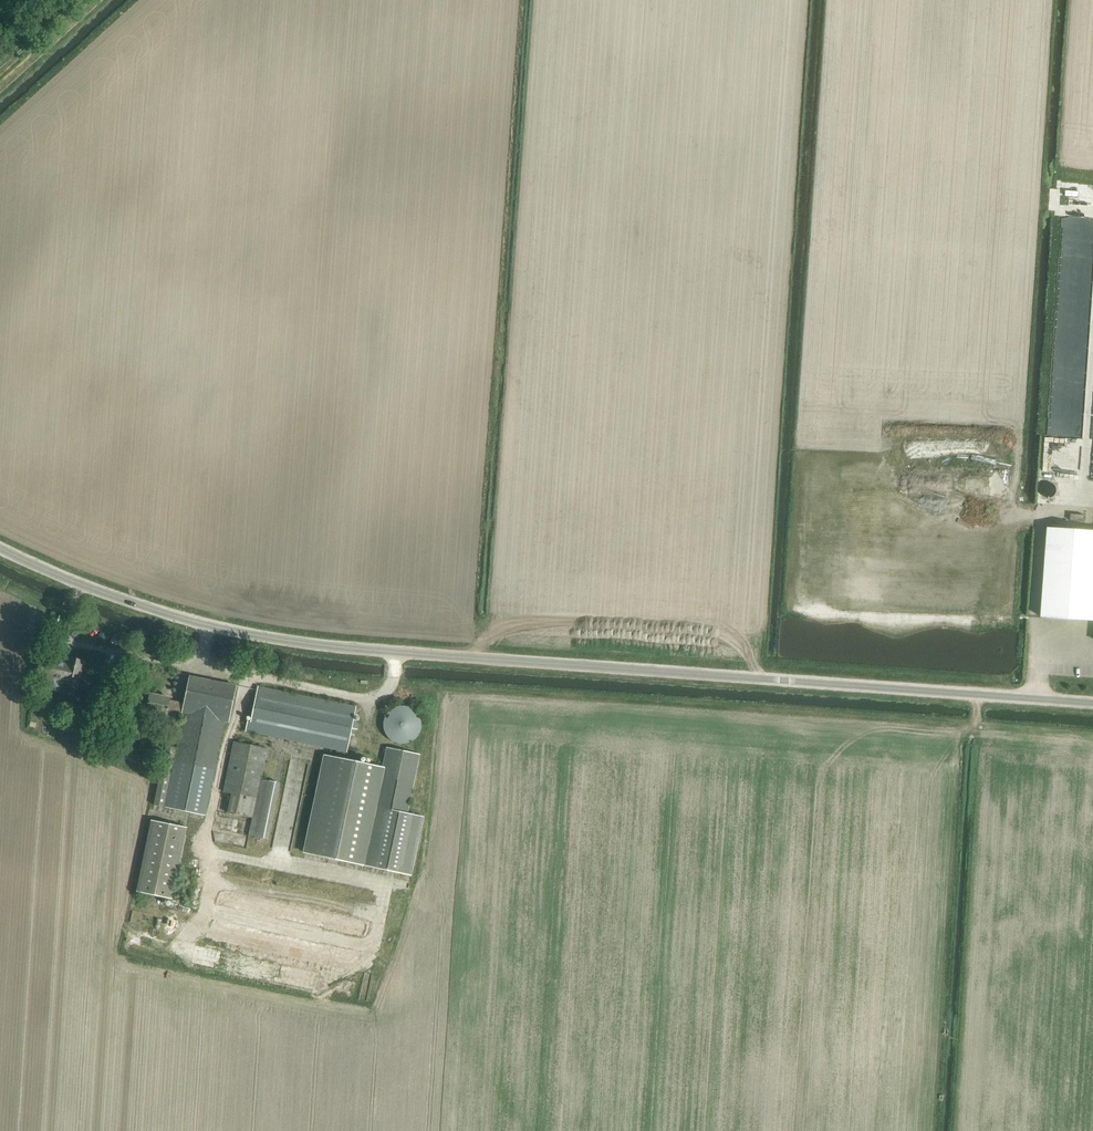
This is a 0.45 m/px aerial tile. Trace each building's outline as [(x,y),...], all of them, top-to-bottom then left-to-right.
[(1042,616),(1092,620),(1092,531),(1048,527),(1042,616)] [(65,674),(67,665),(57,663),(57,662),(41,658),(37,674),(53,678),(55,672),(65,674)] [(67,665),(65,674),(65,675),(80,678),(84,661),(69,658),(67,665)] [(99,687),(118,691),(120,681),(102,676),(99,687)] [(185,713),(178,748),(165,745),(153,804),(206,815),(225,721),(228,721),(236,686),(190,676),(184,703),(169,700),(170,698),(150,694),(147,710),(166,714),(167,710),(185,713)] [(346,751),(355,706),(258,686),(251,721),(247,720),(245,730),(346,751)] [(421,721),(419,716),(416,711),(411,708),(406,706),(400,706),(395,708),(390,711),(387,715),(385,720),(384,726),(385,731),(388,736),(392,740),(397,742),(403,743),(408,742),(413,740),(417,736),(420,732),(421,726),(421,721)] [(279,783),(262,779),(268,749),(234,742),(223,793),(230,794),(226,813),(252,818),(248,835),(268,839),(279,783)] [(406,812),(419,754),(386,747),(382,766),(323,754),(303,852),(361,864),(411,875),(423,816),(406,812)] [(150,819),(135,891),(172,899),(187,827),(150,819)]
